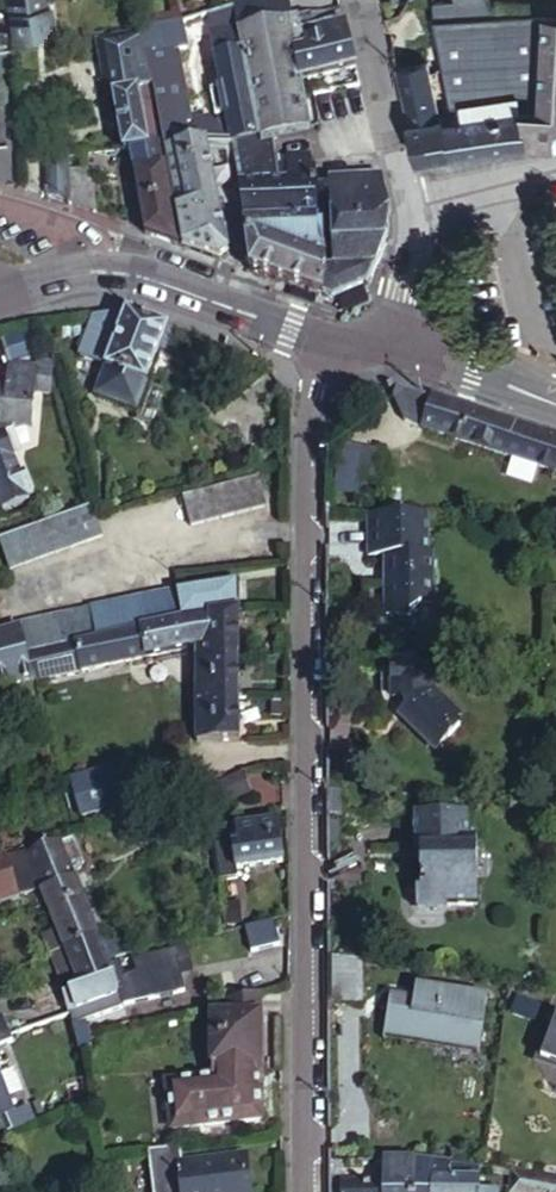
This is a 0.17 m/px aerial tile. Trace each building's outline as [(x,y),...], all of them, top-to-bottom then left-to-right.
[(8,43),(42,39),(39,13),(38,0),(3,0),(8,43)] [(288,0),(264,0),(231,6),(236,33),(287,22),(292,21),(291,17),(289,0),(288,0)] [(438,17),(474,14),(474,0),(437,0),(438,17)] [(493,14),(487,0),(474,0),(474,14),(493,14)] [(180,24),(185,22),(182,8),(172,9),(173,13),(175,13),(176,24),(180,24)] [(287,22),(289,31),(333,20),(331,9),(291,17),(292,21),(287,22)] [(493,14),(474,14),(438,17),(444,45),(447,58),(454,104),(462,103),(521,93),(524,109),(540,108),(547,11),(493,14)] [(524,109),(520,109),(530,144),(555,143),(555,12),(547,11),(540,108),(524,109)] [(168,26),(176,24),(175,13),(173,13),(166,15),(168,26)] [(168,26),(166,15),(145,20),(146,30),(163,27),(168,26)] [(352,69),(340,18),(333,20),(289,31),(298,80),(315,77),(352,69)] [(289,31),(287,22),(236,33),(240,55),(257,137),(299,129),(308,127),(302,98),(298,80),(289,31)] [(136,31),(137,34),(138,38),(150,84),(153,83),(161,130),(188,126),(187,123),(175,52),(184,50),(180,24),(176,24),(168,26),(163,27),(146,30),(136,31)] [(240,55),(236,33),(209,38),(213,59),(240,55)] [(150,85),(150,84),(138,38),(137,34),(95,42),(105,97),(112,96),(114,113),(117,131),(120,150),(128,149),(161,146),(150,85)] [(9,72),(7,50),(0,51),(0,73),(9,72)] [(425,63),(422,50),(411,52),(414,65),(425,63)] [(229,143),(257,137),(240,55),(213,59),(218,85),(218,86),(215,91),(218,111),(223,114),(229,143)] [(464,115),(462,103),(454,104),(447,58),(425,63),(414,65),(395,69),(408,122),(446,115),(447,121),(461,119),(460,115),(464,115)] [(218,85),(213,59),(202,61),(207,87),(218,85)] [(298,80),(302,98),(310,96),(319,94),(315,77),(298,80)] [(218,86),(218,85),(207,87),(213,118),(209,119),(205,115),(196,116),(195,122),(187,123),(188,126),(189,133),(201,131),(204,142),(229,143),(223,114),(218,111),(215,91),(218,86)] [(408,122),(417,159),(516,145),(530,144),(520,109),(524,109),(521,93),(462,103),(464,115),(460,115),(461,119),(447,121),(446,115),(408,122)] [(117,131),(114,113),(110,113),(105,116),(106,128),(112,131),(117,131)] [(189,133),(188,126),(161,130),(164,148),(204,142),(201,131),(189,133)] [(299,129),(257,137),(259,147),(309,137),(308,127),(299,129)] [(259,147),(257,137),(229,143),(235,180),(265,179),(259,147)] [(171,192),(212,185),(204,142),(164,148),(171,192)] [(178,247),(161,146),(128,149),(143,230),(144,236),(178,247)] [(45,197),(64,203),(63,172),(61,149),(43,150),(45,197)] [(289,155),(288,179),(316,179),(316,171),(313,168),(311,166),(306,167),(306,157),(289,155)] [(89,171),(63,172),(64,203),(72,206),(92,212),(89,171)] [(378,177),(329,178),(329,194),(381,193),(378,177)] [(265,179),(235,180),(248,271),(324,298),(325,271),(323,271),(323,254),(323,218),(315,218),(316,179),(288,179),(265,179)] [(181,248),(222,262),(226,252),(212,185),(171,192),(181,248)] [(385,208),(381,193),(329,194),(330,215),(387,218),(385,208)] [(330,270),(325,271),(324,298),(333,301),(368,287),(389,239),(387,218),(330,215),(330,253),(330,270)] [(76,358),(104,366),(120,312),(87,319),(76,358)] [(164,328),(120,312),(104,366),(103,370),(118,375),(110,401),(136,410),(156,352),(164,328)] [(164,328),(156,352),(165,356),(173,331),(164,328)] [(118,375),(103,370),(96,396),(110,401),(118,375)] [(2,441),(15,438),(14,435),(31,436),(34,400),(50,401),(51,376),(5,374),(3,394),(0,394),(0,442),(2,441)] [(431,401),(421,432),(555,474),(555,439),(431,401)] [(2,441),(0,442),(0,510),(5,525),(30,516),(2,441)] [(343,449),(341,483),(381,486),(383,452),(343,449)] [(262,509),(253,476),(177,497),(187,530),(262,509)] [(87,509),(34,528),(45,558),(99,538),(87,509)] [(393,510),(363,510),(361,550),(378,550),(377,557),(385,563),(377,570),(374,611),(397,613),(407,600),(422,601),(425,553),(418,552),(421,512),(393,510)] [(45,558),(34,528),(0,541),(0,555),(7,572),(45,558)] [(234,584),(183,594),(176,595),(176,597),(183,623),(197,620),(204,619),(234,613),(234,584)] [(149,602),(155,629),(183,623),(176,597),(149,602)] [(92,614),(97,641),(139,632),(155,629),(149,602),(92,614)] [(204,636),(204,645),(204,659),(234,658),(234,613),(204,619),(204,636)] [(67,647),(97,641),(92,614),(62,620),(15,629),(16,635),(20,656),(46,651),(67,647)] [(183,623),(155,629),(139,632),(143,659),(190,648),(190,637),(201,636),(197,620),(183,623)] [(97,641),(67,647),(72,672),(143,659),(139,632),(97,641)] [(16,635),(0,639),(0,661),(17,657),(20,656),(16,635)] [(204,645),(204,636),(201,636),(190,637),(190,648),(204,645)] [(204,659),(204,645),(190,648),(191,659),(204,659)] [(67,647),(46,651),(51,677),(72,672),(67,647)] [(46,651),(20,656),(27,681),(51,677),(46,651)] [(27,681),(20,656),(17,657),(23,682),(27,681)] [(23,682),(17,657),(0,661),(0,686),(23,682)] [(234,658),(204,659),(204,675),(205,699),(235,699),(234,658)] [(191,673),(191,659),(178,660),(178,673),(191,673)] [(204,675),(204,659),(191,659),(191,673),(191,675),(204,675)] [(431,694),(432,665),(388,665),(388,702),(393,702),(404,713),(396,720),(432,755),(458,730),(453,725),(459,719),(431,694)] [(205,699),(204,675),(191,675),(192,700),(205,699)] [(205,710),(205,699),(192,700),(192,711),(205,710)] [(235,744),(235,699),(205,699),(205,710),(205,744),(235,744)] [(14,707),(7,709),(12,724),(19,722),(14,707)] [(12,724),(7,709),(0,711),(0,728),(12,724)] [(193,744),(205,744),(205,710),(192,711),(193,744)] [(65,774),(77,815),(152,793),(140,752),(65,774)] [(240,797),(231,778),(192,794),(201,815),(240,797)] [(324,790),(325,816),(335,816),(335,790),(324,790)] [(201,815),(192,794),(182,798),(180,800),(188,820),(201,815)] [(466,818),(411,817),(410,852),(416,853),(416,869),(416,894),(415,909),(440,910),(472,910),(473,841),(466,841),(466,818)] [(219,826),(212,828),(213,831),(235,827),(235,822),(219,826)] [(272,822),(235,827),(236,837),(215,841),(220,876),(279,865),(272,822)] [(236,837),(235,827),(213,831),(215,841),(236,837)] [(213,831),(212,828),(211,830),(209,834),(207,837),(216,884),(222,882),(220,876),(215,841),(213,831)] [(81,838),(72,841),(76,850),(85,847),(81,838)] [(60,846),(68,865),(79,860),(76,850),(72,841),(60,846)] [(48,907),(56,931),(64,954),(97,943),(68,865),(60,846),(30,859),(44,896),(48,907)] [(0,865),(0,869),(9,905),(44,896),(30,859),(0,865)] [(0,869),(0,911),(11,908),(9,905),(0,869)] [(415,909),(416,894),(410,894),(409,915),(441,915),(440,910),(415,909)] [(58,955),(64,954),(56,931),(39,938),(59,995),(65,993),(62,984),(69,982),(58,955)] [(86,967),(103,961),(100,952),(97,943),(64,954),(58,955),(69,982),(74,979),(78,989),(92,984),(89,973),(86,967)] [(103,961),(105,965),(131,957),(125,943),(100,952),(103,961)] [(169,950),(138,959),(145,981),(175,973),(169,950)] [(326,958),(326,979),(359,979),(358,962),(326,958)] [(105,965),(103,961),(86,967),(89,973),(106,968),(105,965)] [(110,978),(117,999),(121,1010),(138,1003),(127,978),(121,980),(116,965),(106,968),(110,978)] [(92,984),(110,978),(106,968),(89,973),(92,984)] [(59,995),(67,1017),(80,1013),(117,999),(110,978),(92,984),(78,989),(65,993),(59,995)] [(74,979),(69,982),(62,984),(65,993),(78,989),(74,979)] [(326,1005),(360,1006),(359,979),(326,979),(326,1005)] [(226,992),(229,1002),(246,998),(244,987),(226,992)] [(440,1041),(474,1048),(482,1003),(412,990),(411,992),(410,1002),(403,1001),(387,999),(380,1038),(438,1049),(440,1041)] [(410,1002),(411,992),(405,990),(403,1001),(410,1002)] [(180,1010),(177,994),(145,1002),(148,1017),(180,1010)] [(258,1120),(260,997),(229,1004),(228,1013),(212,1013),(212,1080),(166,1085),(170,1129),(258,1120)] [(117,999),(80,1013),(85,1027),(90,1027),(121,1010),(117,999)] [(80,1013),(67,1017),(74,1039),(87,1034),(85,1027),(80,1013)] [(552,1016),(538,1056),(555,1062),(555,1017),(552,1016)] [(86,1075),(92,1074),(95,1057),(98,1049),(92,1041),(89,1033),(87,1034),(74,1039),(86,1075)] [(21,1050),(16,1038),(0,1044),(0,1057),(21,1050)] [(440,1041),(438,1049),(437,1055),(472,1061),(474,1048),(440,1041)] [(20,1131),(6,1098),(20,1091),(11,1072),(0,1076),(0,1139),(20,1131)] [(243,1161),(201,1165),(202,1177),(192,1177),(191,1174),(188,1170),(185,1168),(183,1168),(179,1167),(178,1150),(145,1153),(149,1191),(245,1191),(243,1161)] [(384,1161),(384,1183),(342,1184),(342,1191),(409,1191),(409,1162),(384,1161)] [(409,1191),(475,1191),(475,1184),(447,1182),(448,1166),(409,1162),(409,1191)] [(509,1172),(507,1191),(555,1191),(555,1180),(509,1172)] [(494,1176),(493,1184),(501,1186),(501,1177),(494,1176)]
